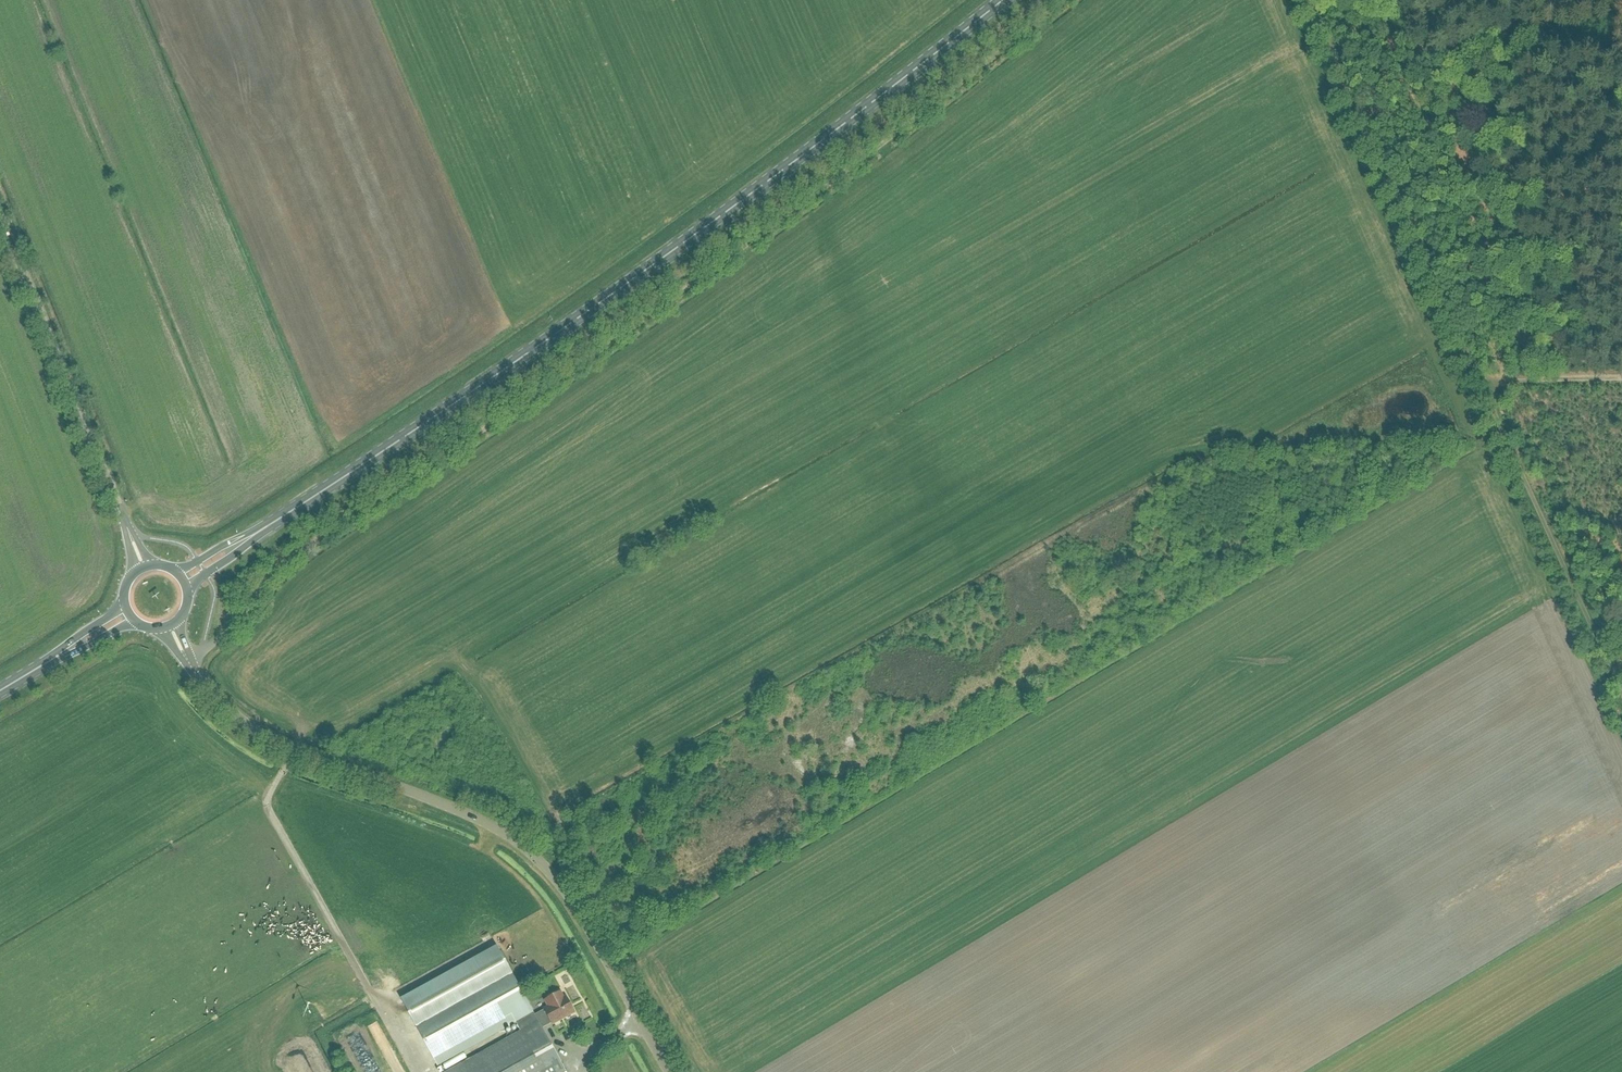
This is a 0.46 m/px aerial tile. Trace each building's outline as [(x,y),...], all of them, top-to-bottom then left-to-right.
[(595,381),(614,368),(610,363),(591,376),(595,381)] [(520,1031),(446,1071),(564,1071),(565,1071),(541,1029),(551,1023),(552,1025),(574,1013),(565,996),(563,997),(560,992),(547,999),(550,1005),(543,1009),(543,1010),(534,1015),(496,946),(401,999),(437,1065),(515,1022),(520,1031)] [(383,1049),(393,1044),(390,1039),(380,1044),(383,1049)]
